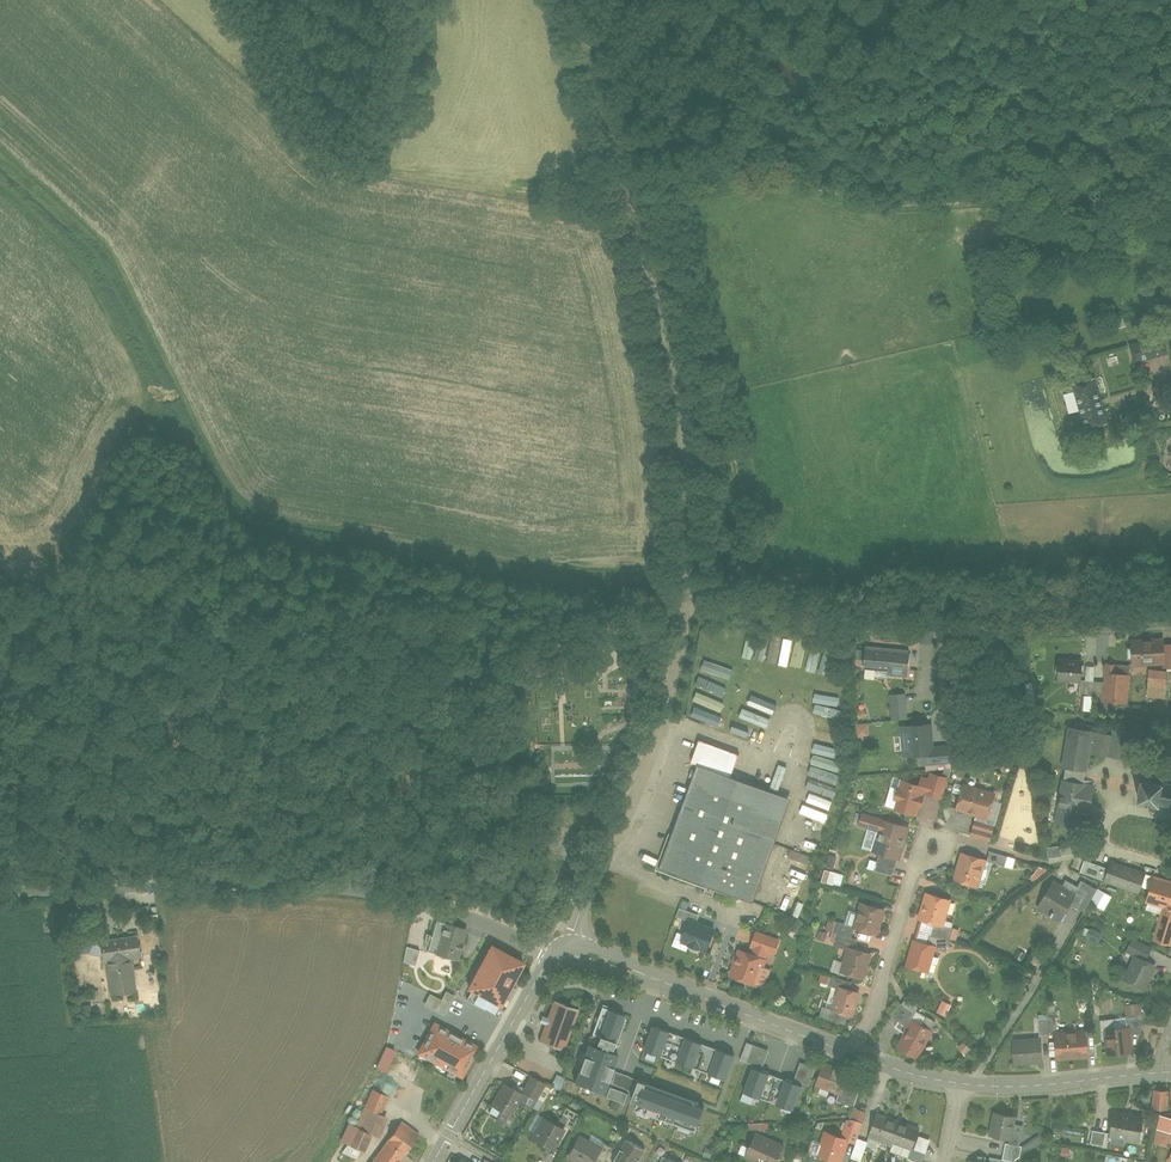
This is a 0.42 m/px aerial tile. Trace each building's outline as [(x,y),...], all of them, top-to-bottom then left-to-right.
[(1162,330),(1130,340),(1136,357),(1167,347),(1162,330)] [(1099,380),(1074,387),(1087,430),(1112,422),(1099,380)] [(744,657),(754,660),(762,633),(752,630),(744,657)] [(759,659),(818,669),(817,673),(828,675),(833,644),(763,632),(759,659)] [(1133,641),(1135,667),(1167,665),(1166,646),(1166,638),(1133,641)] [(912,678),(914,652),(869,647),(867,674),(912,678)] [(708,650),(704,660),(731,670),(735,661),(708,650)] [(1084,681),(1087,681),(1087,662),(1059,660),(1059,680),(1084,681)] [(703,664),(700,674),(726,684),(730,675),(703,664)] [(1151,672),(1150,698),(1168,698),(1169,672),(1151,672)] [(1109,682),(1108,698),(1108,705),(1132,706),(1133,675),(1109,674),(1109,682)] [(702,679),(699,688),(725,697),(728,688),(702,679)] [(1087,681),(1084,681),(1083,697),(1108,698),(1109,682),(1087,681)] [(699,691),(695,700),(721,710),(724,701),(699,691)] [(844,705),(844,695),(817,694),(816,703),(844,705)] [(893,695),(894,720),(910,719),(909,694),(893,695)] [(818,704),(816,714),(843,719),(845,710),(818,704)] [(696,706),(693,715),(722,726),(725,716),(696,706)] [(859,714),(861,720),(871,717),(869,711),(859,714)] [(860,737),(872,736),(871,723),(859,724),(860,737)] [(903,727),(905,757),(938,755),(937,726),(903,727)] [(1067,769),(1088,773),(1092,754),(1095,732),(1070,728),(1063,768),(1067,769)] [(843,746),(846,736),(816,729),(814,739),(843,746)] [(1114,735),(1095,732),(1092,754),(1111,757),(1114,735)] [(701,741),(693,762),(701,765),(661,868),(756,904),(795,801),(732,777),(739,756),(701,741)] [(843,758),(845,750),(819,742),(816,750),(843,758)] [(821,755),(817,764),(843,774),(846,765),(821,755)] [(816,768),(813,777),(838,785),(841,776),(816,768)] [(1066,780),(1087,783),(1088,773),(1067,769),(1066,780)] [(895,809),(920,817),(927,795),(945,801),(952,779),(932,773),(930,777),(923,775),(920,786),(904,781),(895,809)] [(1170,807),(1170,783),(1143,779),(1140,802),(1170,807)] [(1063,780),(1056,824),(1089,829),(1097,785),(1087,783),(1066,780),(1063,780)] [(828,818),(834,799),(835,799),(838,789),(811,781),(802,810),(828,818)] [(957,810),(990,821),(999,794),(965,783),(957,810)] [(899,860),(903,861),(913,827),(866,813),(861,827),(880,833),(874,853),(883,855),(899,860)] [(999,827),(978,822),(974,837),(995,842),(999,827)] [(1051,857),(1065,854),(1063,844),(1049,846),(1051,857)] [(790,857),(809,861),(811,854),(792,849),(790,857)] [(990,851),(988,861),(1016,868),(1018,859),(990,851)] [(954,882),(980,890),(988,861),(962,854),(954,882)] [(895,875),(899,860),(883,855),(878,870),(895,875)] [(1082,873),(1106,882),(1111,870),(1087,861),(1082,873)] [(1141,894),(1148,874),(1114,861),(1111,870),(1106,882),(1141,894)] [(573,864),(568,862),(565,869),(570,872),(573,864)] [(844,887),(847,875),(827,870),(824,882),(844,887)] [(1170,909),(1170,879),(1153,876),(1147,904),(1164,908),(1170,909)] [(1067,880),(1063,887),(1079,895),(1074,905),(1087,912),(1100,890),(1083,880),(1079,887),(1067,880)] [(1039,909),(1064,923),(1074,905),(1079,895),(1063,887),(1054,882),(1039,909)] [(924,922),(945,928),(947,922),(953,900),(927,893),(919,920),(924,922)] [(857,929),(881,936),(889,910),(862,903),(855,928),(857,929)] [(688,918),(698,921),(701,913),(681,906),(679,915),(688,918)] [(1164,908),(1157,942),(1170,945),(1170,909),(1164,908)] [(681,941),(707,950),(715,927),(698,921),(688,918),(681,941)] [(922,931),(952,940),(956,924),(947,922),(945,928),(924,922),(922,931)] [(90,923),(73,926),(76,946),(81,952),(90,951),(98,956),(102,955),(103,963),(107,963),(112,995),(135,991),(131,959),(141,958),(137,937),(101,942),(101,946),(97,947),(92,944),(90,923)] [(460,960),(466,929),(442,924),(436,955),(460,960)] [(855,938),(857,929),(855,928),(839,924),(837,932),(841,933),(855,938)] [(820,938),(831,940),(833,931),(822,929),(820,938)] [(1090,939),(1100,943),(1104,933),(1094,929),(1090,939)] [(757,931),(750,951),(770,958),(778,961),(785,940),(757,931)] [(922,931),(919,941),(938,947),(949,950),(952,940),(922,931)] [(855,938),(841,933),(837,944),(850,947),(857,950),(860,939),(855,938)] [(1137,955),(1148,961),(1155,948),(1135,937),(1128,950),(1137,955)] [(907,969),(930,975),(938,947),(919,941),(915,940),(907,969)] [(467,1000),(485,1009),(490,1000),(501,1005),(524,963),(492,945),(469,988),(472,990),(467,1000)] [(408,946),(405,962),(418,964),(421,948),(408,946)] [(857,950),(850,947),(842,973),(866,980),(874,954),(857,950)] [(750,951),(740,948),(731,977),(760,987),(770,958),(750,951)] [(1123,981),(1145,992),(1158,966),(1148,961),(1137,955),(1123,981)] [(841,987),(851,990),(854,983),(824,974),(821,981),(841,987)] [(856,1018),(863,994),(851,990),(841,987),(834,1011),(851,1016),(856,1018)] [(447,1015),(456,994),(448,990),(444,998),(432,992),(426,1006),(447,1015)] [(585,1011),(555,1001),(548,1021),(541,1042),(570,1052),(585,1011)] [(941,1014),(950,1017),(955,1006),(945,1002),(941,1014)] [(1128,1016),(1146,1015),(1146,1005),(1128,1006),(1128,1016)] [(609,1091),(621,1056),(614,1053),(628,1015),(603,1006),(577,1079),(609,1091)] [(848,1026),(851,1016),(834,1011),(824,1008),(821,1017),(848,1026)] [(1058,1034),(1061,1034),(1061,1014),(1051,1015),(1051,1019),(1051,1035),(1058,1034)] [(1042,1035),(1051,1035),(1051,1019),(1041,1019),(1042,1035)] [(900,1048),(921,1060),(936,1031),(915,1020),(900,1048)] [(462,1076),(478,1046),(435,1024),(419,1053),(462,1076)] [(645,1049),(661,1055),(670,1031),(653,1025),(645,1049)] [(1136,1053),(1132,1028),(1106,1032),(1109,1057),(1136,1053)] [(1059,1059),(1092,1058),(1091,1033),(1061,1034),(1058,1034),(1059,1059)] [(684,1035),(675,1060),(694,1067),(703,1042),(684,1035)] [(1046,1065),(1045,1038),(1014,1039),(1015,1067),(1046,1065)] [(742,1060),(765,1068),(772,1049),(749,1041),(742,1060)] [(966,1056),(972,1051),(965,1043),(959,1049),(966,1056)] [(390,1072),(400,1050),(389,1045),(379,1067),(390,1072)] [(1148,1060),(1150,1048),(1145,1047),(1142,1058),(1148,1060)] [(737,1055),(718,1048),(709,1072),(728,1079),(737,1055)] [(803,1061),(797,1079),(812,1085),(819,1067),(803,1061)] [(827,1063),(818,1085),(843,1094),(852,1072),(827,1063)] [(770,1074),(753,1068),(744,1092),(761,1098),(770,1074)] [(553,1086),(563,1089),(567,1076),(557,1074),(553,1086)] [(526,1093),(520,1103),(533,1110),(548,1084),(532,1076),(523,1092),(526,1093)] [(805,1085),(786,1078),(777,1103),(796,1110),(805,1085)] [(523,1092),(505,1082),(491,1106),(502,1112),(512,1118),(513,1115),(520,1103),(526,1093),(523,1092)] [(701,1131),(710,1109),(645,1085),(637,1108),(701,1131)] [(1170,1109),(1170,1091),(1155,1090),(1154,1108),(1170,1109)] [(381,1119),(389,1098),(372,1091),(357,1129),(349,1126),(341,1146),(365,1155),(371,1139),(379,1143),(387,1122),(381,1119)] [(562,1123),(575,1127),(580,1113),(567,1108),(562,1123)] [(512,1118),(502,1112),(496,1122),(510,1130),(517,1117),(513,1115),(512,1118)] [(923,1128),(879,1112),(871,1135),(915,1150),(923,1128)] [(991,1137),(1015,1141),(1018,1124),(1019,1116),(995,1112),(991,1137)] [(1116,1113),(1112,1137),(1142,1141),(1146,1118),(1116,1113)] [(850,1116),(843,1135),(852,1139),(859,1141),(865,1122),(850,1116)] [(1163,1116),(1158,1143),(1170,1146),(1170,1117),(1163,1116)] [(533,1138),(556,1151),(568,1129),(545,1117),(533,1138)] [(1027,1126),(1018,1124),(1015,1141),(1014,1144),(1024,1146),(1027,1126)] [(400,1125),(375,1161),(400,1161),(417,1137),(400,1125)] [(839,1161),(844,1161),(852,1139),(843,1135),(827,1130),(818,1155),(839,1161)] [(1095,1143),(1107,1145),(1109,1132),(1097,1130),(1095,1143)] [(759,1132),(747,1157),(759,1161),(780,1161),(788,1145),(759,1132)] [(605,1148),(578,1133),(566,1156),(577,1161),(597,1161),(605,1148)] [(647,1149),(627,1138),(613,1161),(640,1161),(647,1149)]
